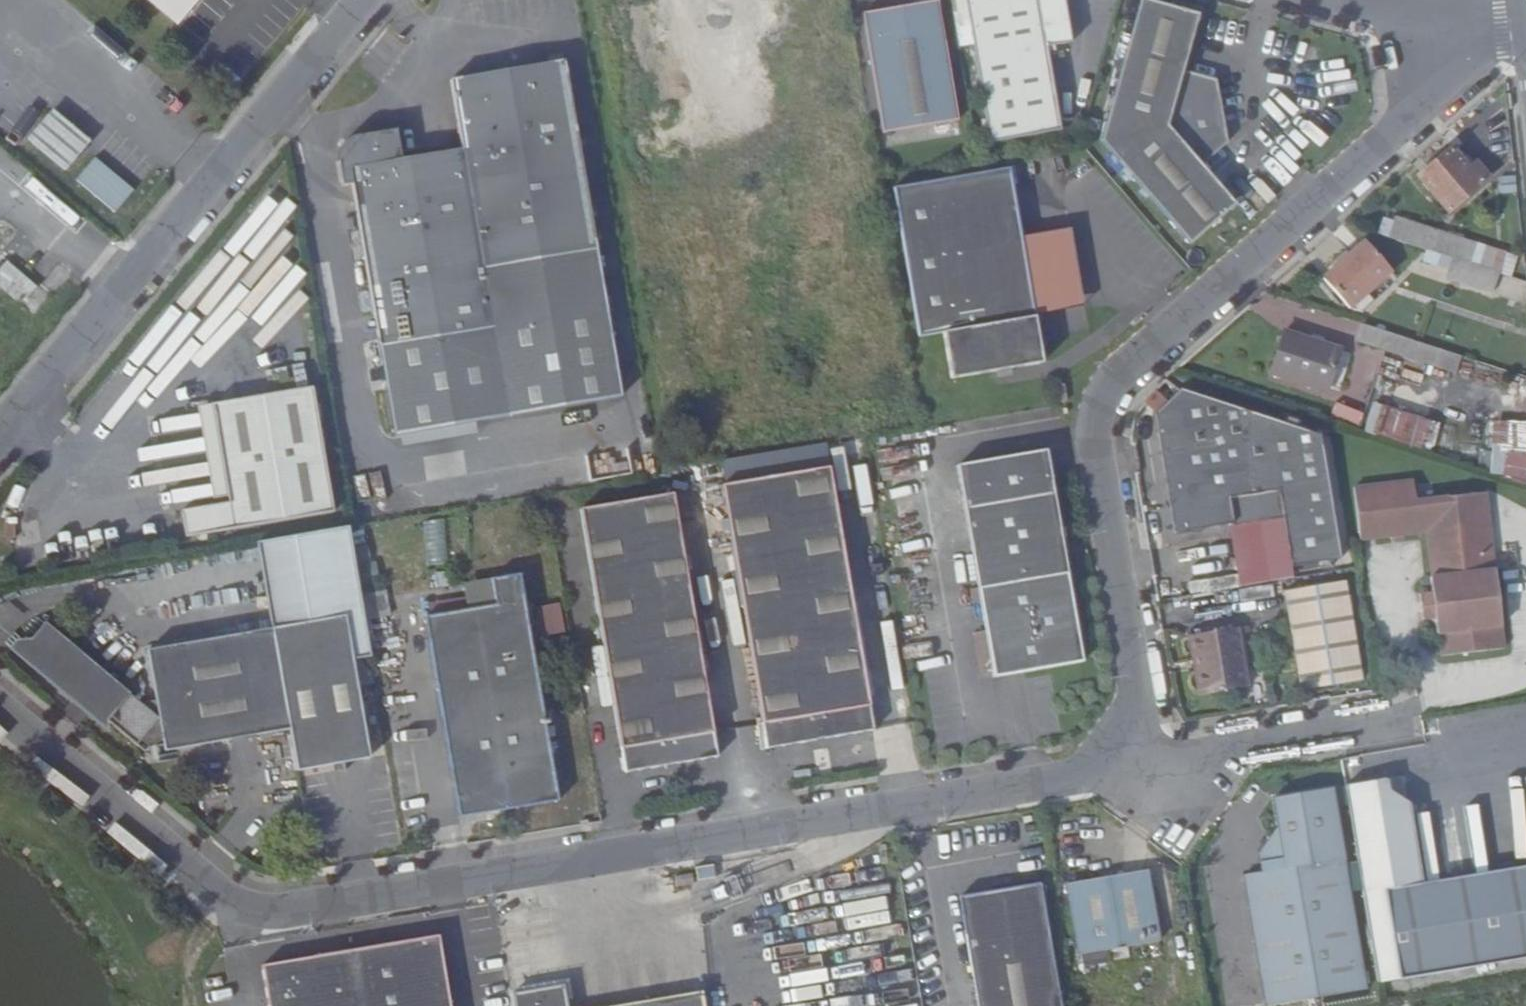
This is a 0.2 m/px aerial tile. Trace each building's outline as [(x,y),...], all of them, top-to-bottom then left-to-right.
[(213,18),(226,0),(189,0),(213,18)] [(451,0),(432,0),(443,10),(451,0)] [(990,146),(1064,135),(1051,51),(1074,47),(1067,0),(967,0),(990,146)] [(962,125),(943,4),(870,17),(889,136),(962,125)] [(1192,23),(1134,7),(1095,147),(1180,250),(1238,202),(1205,163),(1233,141),(1210,88),(1177,79),(1192,23)] [(478,156),(416,165),(413,138),(365,145),(359,149),(356,153),(354,158),(354,162),(358,193),(369,192),(409,445),(637,407),(613,260),(582,69),(467,87),(478,156)] [(93,105),(69,136),(107,164),(130,133),(93,105)] [(1447,221),(1483,188),(1469,175),(1449,154),(1414,185),(1447,221)] [(1490,182),(1477,169),(1469,175),(1483,188),(1490,182)] [(1047,369),(1015,174),(900,192),(923,342),(949,338),(957,385),(1047,369)] [(1516,257),(1381,215),(1374,235),(1462,263),(1510,278),(1516,257)] [(1341,309),(1387,275),(1362,243),(1318,278),(1341,309)] [(33,314),(49,294),(4,259),(0,263),(0,289),(33,314)] [(1504,301),(1510,278),(1462,263),(1455,285),(1504,301)] [(1417,365),(1424,347),(1375,330),(1369,348),(1417,365)] [(1333,397),(1348,357),(1294,338),(1280,378),(1333,397)] [(1472,364),(1424,347),(1417,365),(1466,382),(1472,364)] [(329,514),(310,388),(209,405),(225,504),(177,513),(182,539),(329,514)] [(1073,412),(1070,393),(1061,395),(1065,414),(1073,412)] [(1317,443),(1177,397),(1151,423),(1171,539),(1230,532),(1227,505),(1276,499),(1288,573),(1337,566),(1317,443)] [(1084,663),(1050,454),(962,469),(981,593),(974,593),(975,607),(984,606),(988,630),(975,632),(981,674),(995,672),(998,679),(1084,663)] [(385,509),(403,487),(373,463),(355,485),(385,509)] [(827,468),(720,485),(762,749),(869,730),(827,468)] [(1355,550),(1422,543),(1427,603),(1430,630),(1432,646),(1435,646),(1438,664),(1500,658),(1485,502),(1412,510),(1409,488),(1351,495),(1355,550)] [(713,760),(670,495),(579,511),(622,775),(713,760)] [(444,563),(446,524),(429,524),(427,562),(444,563)] [(365,655),(344,527),(293,536),(256,543),(269,627),(307,621),(345,615),(352,657),(365,655)] [(491,581),(495,605),(426,617),(459,820),(556,802),(520,575),(491,581)] [(1358,692),(1344,596),(1280,605),(1296,702),(1358,692)] [(1417,632),(1430,630),(1427,603),(1415,603),(1417,632)] [(539,605),(540,634),(565,632),(563,604),(539,605)] [(352,657),(345,615),(307,621),(269,627),(145,647),(155,711),(46,617),(19,648),(140,752),(149,741),(160,739),(162,748),(290,728),(297,772),(369,760),(352,657)] [(1246,694),(1236,638),(1183,645),(1192,702),(1246,694)] [(1426,895),(1413,814),(1395,817),(1391,788),(1346,795),(1382,996),(1404,992),(1525,972),(1525,879),(1426,895)] [(1262,886),(1246,889),(1265,1005),(1341,1005),(1370,1001),(1339,799),(1276,810),(1280,842),(1263,870),(1265,877),(1261,877),(1262,886)] [(1159,953),(1147,882),(1065,896),(1077,966),(1159,953)] [(1040,897),(960,911),(976,1005),(1057,1005),(1040,897)] [(258,966),(265,1005),(446,1005),(432,934),(258,966)] [(553,985),(519,990),(522,1005),(556,1005),(553,985)] [(693,993),(607,1005),(695,1005),(693,993)]
